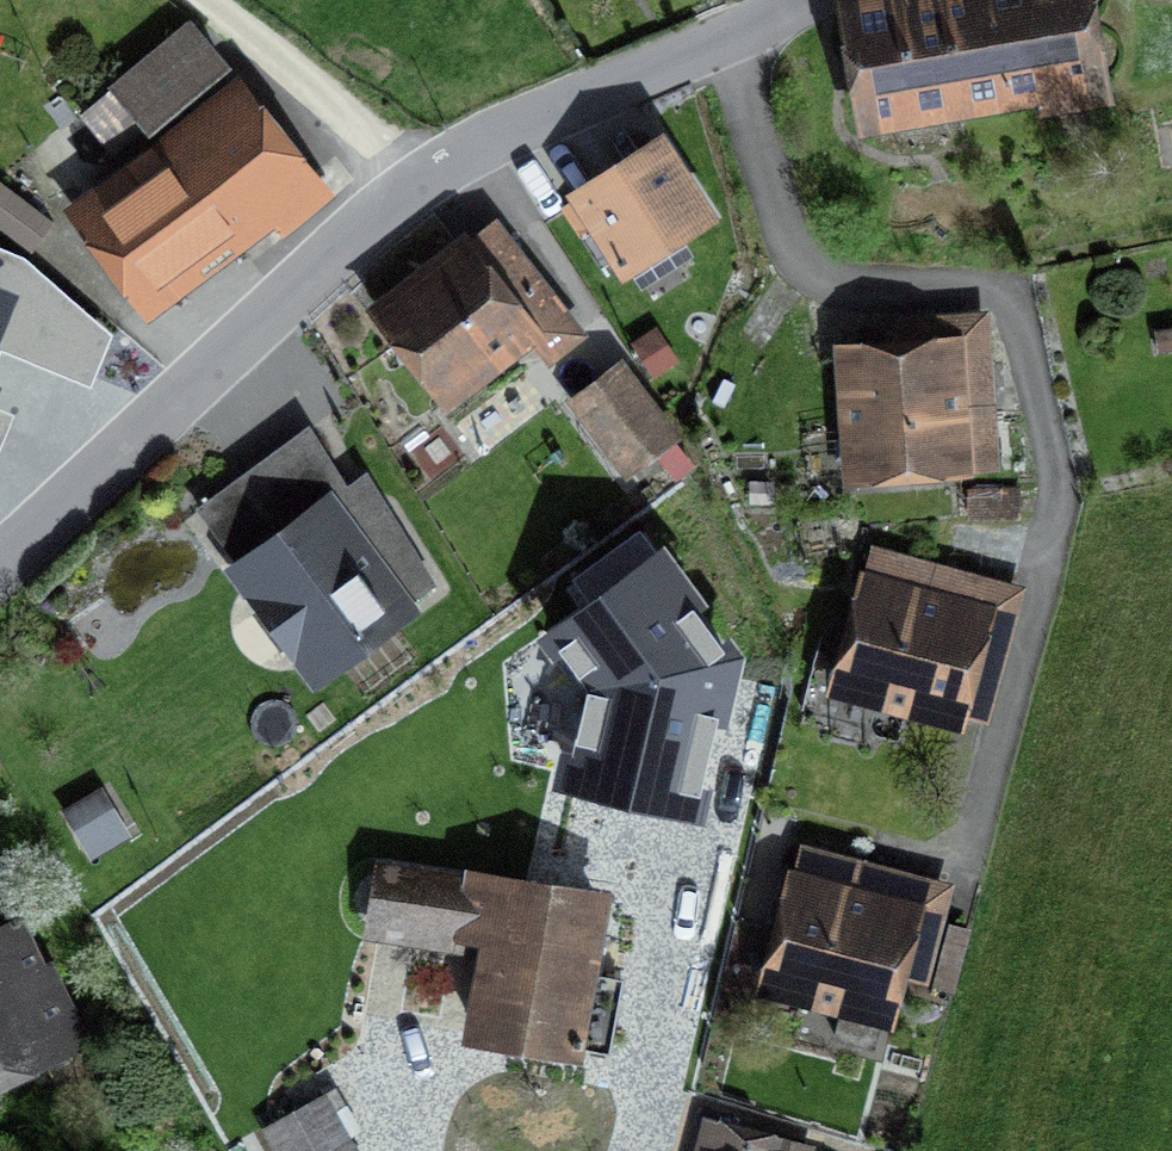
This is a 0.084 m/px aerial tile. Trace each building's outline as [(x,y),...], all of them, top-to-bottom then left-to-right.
[(985,0),(882,0),(842,7),(863,124),(1002,99),(985,0)] [(1002,99),(1109,80),(1095,0),(985,0),(1002,99)] [(182,23),(96,95),(128,133),(214,62),(182,23)] [(229,108),(92,206),(155,295),(293,197),(229,108)] [(677,148),(580,208),(635,295),(731,235),(677,148)] [(0,189),(0,226),(31,248),(49,223),(0,189)] [(505,224),(380,320),(464,429),(589,332),(505,224)] [(13,299),(0,293),(0,331),(13,299)] [(992,340),(841,357),(857,506),(1008,489),(992,340)] [(637,376),(576,417),(630,497),(691,455),(637,376)] [(341,508),(241,579),(329,704),(430,633),(341,508)] [(739,659),(663,552),(552,635),(595,692),(568,791),(702,822),(739,659)] [(1032,599),(873,559),(835,711),(994,751),(1032,599)] [(949,889),(805,856),(769,1009),(914,1042),(949,889)] [(622,902),(373,862),(361,937),(493,958),(482,1029),(598,1047),(622,902)] [(0,914),(0,1073),(66,1042),(6,911),(0,914)] [(272,1140),(277,1150),(352,1150),(332,1110),(272,1140)] [(708,1124),(701,1150),(814,1150),(708,1124)]
